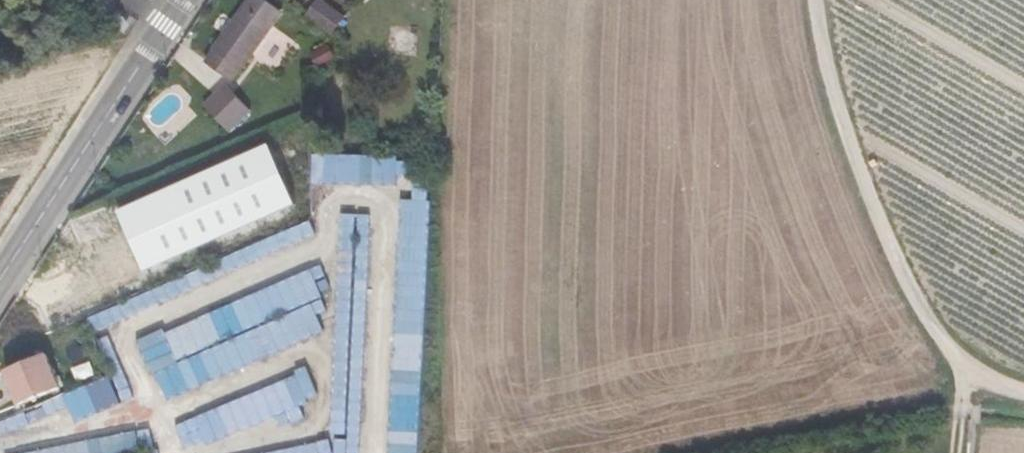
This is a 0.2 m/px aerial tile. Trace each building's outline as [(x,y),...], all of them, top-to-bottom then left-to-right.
[(201,74),(250,9),(239,0),(216,0),(176,55),(201,74)] [(334,33),(347,14),(326,0),(318,0),(308,15),(334,33)] [(201,74),(172,99),(196,127),(218,107),(207,94),(213,88),(201,74)] [(314,152),(314,182),(400,184),(400,154),(314,152)] [(404,197),(398,356),(396,356),(393,452),(421,452),(431,198),(404,197)] [(316,271),(141,336),(163,395),(328,334),(320,312),(330,308),(316,271)] [(59,392),(44,356),(3,374),(18,409),(59,392)] [(312,371),(177,422),(187,448),(322,398),(312,371)] [(65,393),(75,419),(122,402),(112,375),(65,393)] [(79,452),(138,452),(136,442),(79,452)]
